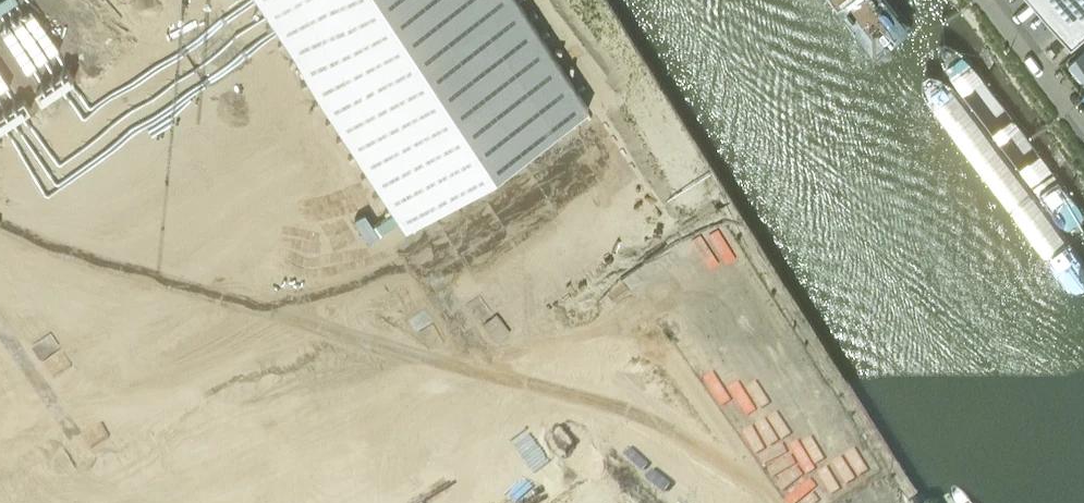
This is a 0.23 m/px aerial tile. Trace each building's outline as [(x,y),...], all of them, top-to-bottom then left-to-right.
[(312,4),(318,6),(316,15),(337,20),(342,0),(313,0),(312,4)] [(883,54),(919,28),(899,0),(844,0),(883,54)] [(1068,41),(1083,28),(1083,0),(1036,0),(1068,41)] [(1074,53),(1083,65),(1083,45),(1074,53)]
